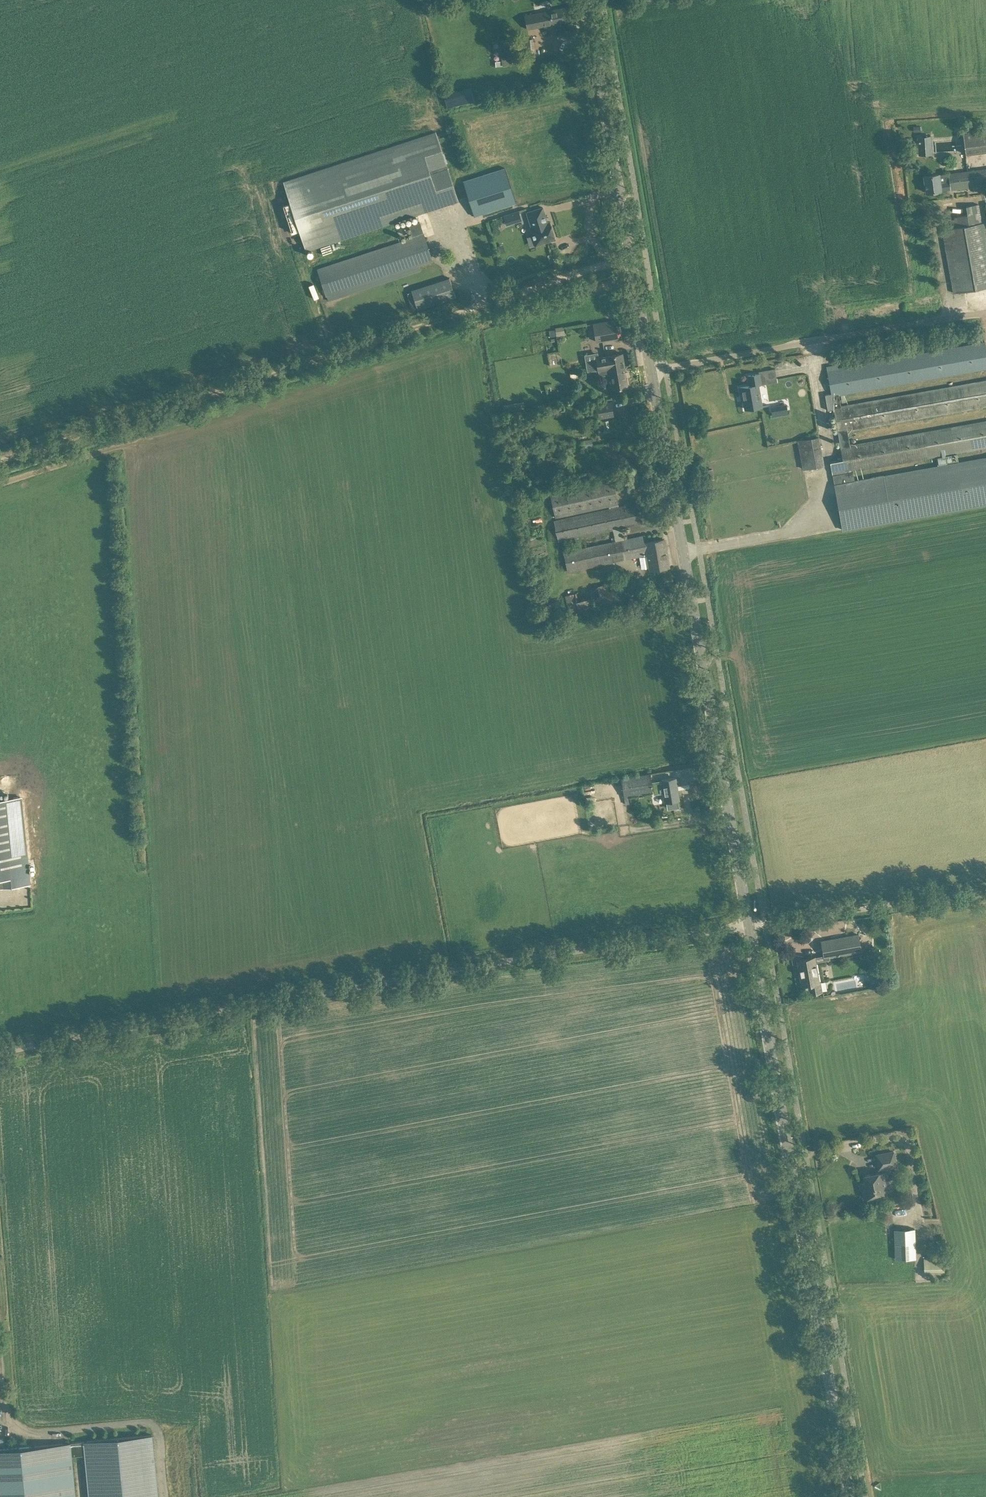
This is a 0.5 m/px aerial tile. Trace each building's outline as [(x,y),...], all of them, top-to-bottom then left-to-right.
[(560,22),(564,21),(574,19),(571,6),(562,8),(525,15),(527,29),(560,22)] [(526,60),(536,59),(533,38),(523,39),(526,60)] [(512,64),(510,39),(500,40),(502,60),(495,60),(495,65),(502,65),(512,64)] [(451,105),(474,100),(471,87),(448,92),(451,105)] [(985,152),(985,127),(963,130),(966,155),(985,152)] [(436,131),(283,181),(306,251),(459,201),(436,131)] [(919,155),(920,155),(930,155),(929,145),(919,145),(919,155)] [(506,166),(464,179),(475,214),(517,200),(506,166)] [(985,185),(985,168),(949,173),(939,173),(924,175),(927,192),(942,190),(942,189),(951,188),(951,189),(985,185)] [(982,222),(979,204),(966,206),(968,214),(954,216),(956,227),(943,229),(954,292),(985,287),(985,222),(982,222)] [(543,207),(527,212),(532,227),(530,227),(536,245),(555,239),(550,221),(548,222),(543,207)] [(519,211),(504,216),(506,224),(522,219),(519,211)] [(420,265),(433,261),(420,222),(410,225),(413,237),(317,269),(328,301),(422,270),(420,265)] [(456,297),(449,277),(411,289),(418,309),(456,297)] [(596,341),(618,337),(615,320),(593,323),(596,341)] [(564,326),(555,327),(556,336),(565,335),(564,326)] [(842,405),(840,393),(985,367),(985,347),(985,342),(834,369),(833,365),(827,366),(839,432),(843,459),(830,461),(843,531),(985,505),(985,456),(959,461),(957,453),(985,448),(985,420),(850,444),(847,430),(985,406),(985,379),(842,405)] [(559,351),(549,353),(551,365),(561,363),(559,351)] [(609,371),(625,368),(623,353),(596,357),(598,370),(609,368),(609,371)] [(628,386),(625,368),(609,371),(609,368),(598,370),(600,376),(610,374),(612,389),(628,386)] [(758,383),(761,382),(760,373),(748,375),(750,385),(740,387),(742,396),(743,395),(746,408),(762,405),(758,383)] [(832,393),(825,394),(828,410),(835,409),(832,393)] [(599,416),(600,418),(614,415),(612,401),(597,403),(598,408),(587,409),(588,418),(599,416)] [(612,431),(609,419),(603,421),(605,433),(612,431)] [(804,467),(824,464),(819,436),(799,440),(804,467)] [(651,569),(659,567),(669,566),(664,539),(646,542),(645,535),(624,539),(621,527),(643,523),(638,502),(619,506),(618,504),(613,480),(552,494),(558,517),(610,506),(610,508),(554,520),(559,541),(613,529),(616,541),(564,553),(568,571),(648,554),(651,569)] [(610,582),(565,595),(570,612),(615,599),(610,582)] [(559,600),(548,603),(552,615),(562,612),(559,600)] [(665,801),(679,799),(675,777),(652,781),(651,773),(621,778),(624,796),(653,791),(654,794),(664,792),(665,801)] [(0,798),(0,883),(29,880),(21,796),(0,798)] [(861,951),(860,944),(858,934),(822,940),(824,950),(825,957),(861,951)] [(821,982),(819,982),(815,957),(798,960),(802,985),(806,985),(808,985),(808,984),(810,993),(822,991),(821,982)] [(875,979),(886,981),(887,973),(877,971),(875,979)] [(891,1179),(895,1173),(893,1165),(895,1165),(893,1151),(876,1154),(878,1168),(886,1166),(887,1172),(883,1173),(883,1171),(864,1175),(865,1182),(863,1182),(864,1187),(863,1187),(864,1197),(887,1193),(884,1180),(891,1179)] [(915,1228),(895,1229),(896,1259),(916,1258),(915,1228)] [(944,1257),(924,1258),(924,1272),(945,1271),(944,1257)] [(152,1434),(0,1449),(0,1496),(75,1496),(71,1456),(85,1455),(89,1496),(158,1496),(152,1434)]
